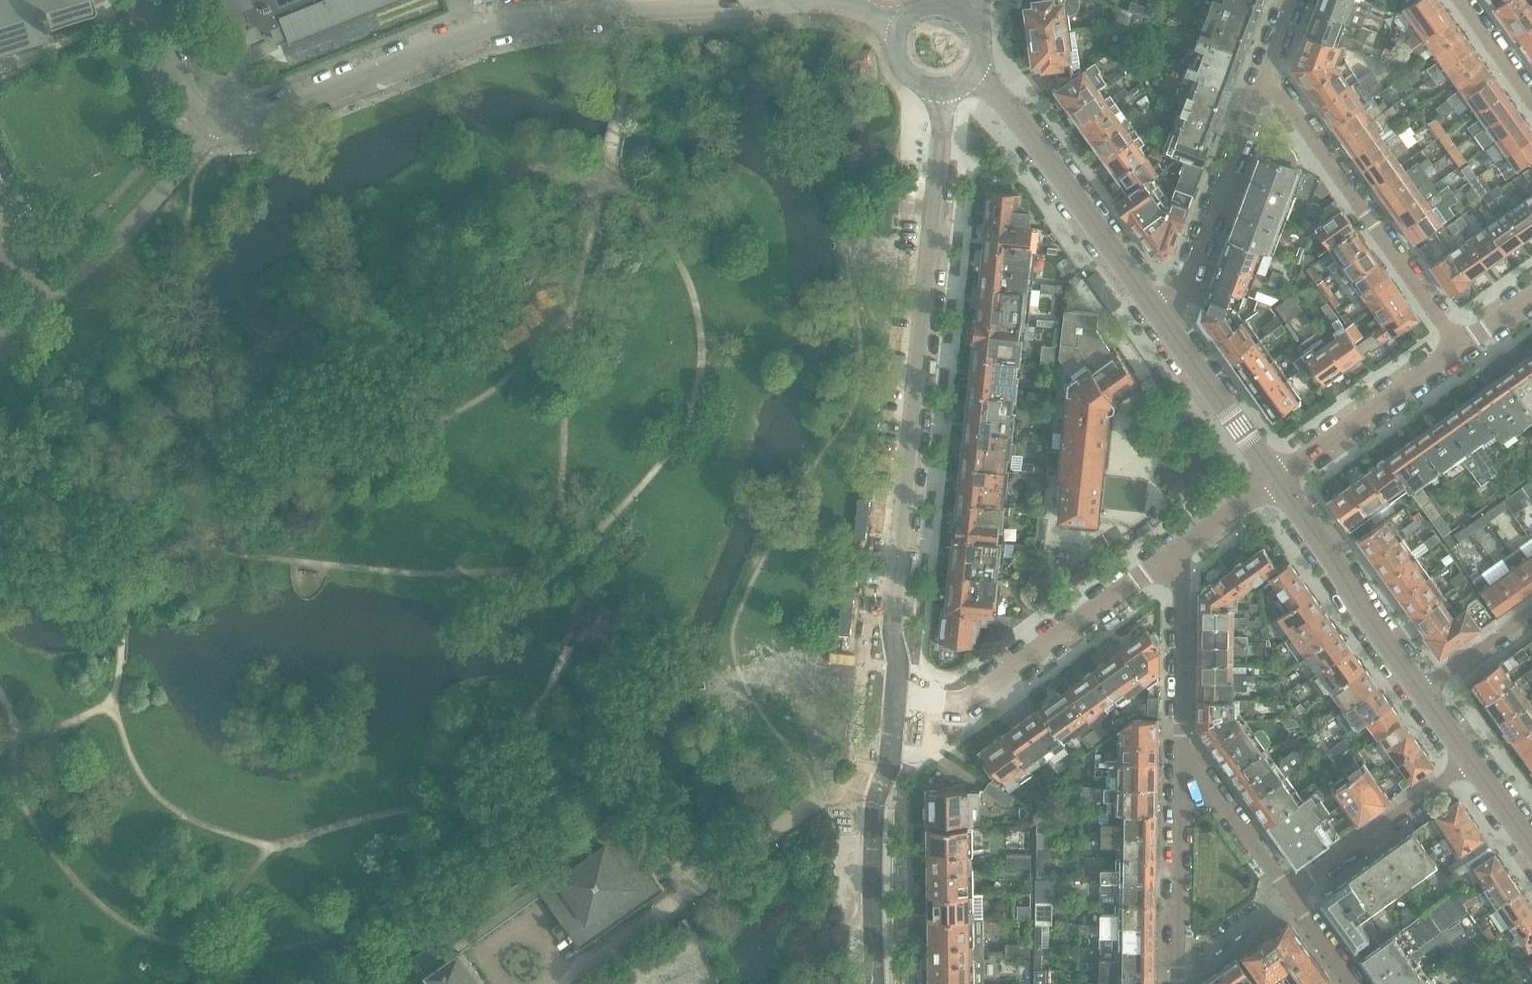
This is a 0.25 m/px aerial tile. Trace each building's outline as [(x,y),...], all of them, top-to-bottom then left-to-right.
[(46,42),(45,38),(46,37),(47,37),(44,28),(50,26),(92,13),(93,13),(94,12),(95,11),(95,10),(95,9),(95,7),(93,0),(0,0),(0,56),(46,42)] [(279,5),(276,6),(274,0),(220,0),(222,6),(225,12),(229,11),(233,22),(248,16),(249,16),(250,20),(258,23),(266,27),(269,25),(270,26),(275,40),(287,36),(288,40),(291,38),(294,37),(320,27),(326,25),(330,23),(354,13),(361,11),(387,0),(291,0),(279,5)] [(361,11),(389,0),(387,0),(361,11)] [(1036,7),(1027,9),(1029,21),(1026,21),(1028,34),(1030,34),(1031,37),(1070,33),(1067,15),(1074,15),(1073,13),(1075,12),(1076,11),(1077,11),(1078,9),(1078,8),(1079,6),(1079,5),(1079,3),(1079,2),(1079,1),(1079,0),(1041,0),(1040,1),(1035,2),(1036,7)] [(1129,11),(1134,12),(1145,16),(1149,4),(1150,5),(1152,0),(1144,0),(1142,6),(1132,2),(1129,11)] [(1224,0),(1222,0),(1213,0),(1212,4),(1259,22),(1260,17),(1259,16),(1265,0),(1224,0)] [(1317,7),(1316,10),(1356,25),(1360,13),(1368,16),(1372,5),(1373,4),(1364,1),(1362,0),(1318,0),(1316,4),(1317,7)] [(1401,5),(1404,9),(1417,0),(1403,0),(1401,5)] [(1404,9),(1415,24),(1442,4),(1439,0),(1417,0),(1404,9)] [(1495,9),(1507,0),(1488,0),(1495,9)] [(1495,9),(1505,24),(1531,5),(1527,0),(1507,0),(1495,9)] [(1159,8),(1150,5),(1149,4),(1145,16),(1144,18),(1145,18),(1154,22),(1159,8)] [(1212,4),(1209,12),(1218,16),(1211,34),(1202,31),(1199,38),(1246,55),(1248,51),(1246,50),(1255,26),(1257,27),(1259,22),(1212,4)] [(1442,4),(1415,24),(1420,31),(1407,40),(1412,47),(1413,47),(1453,19),(1442,4)] [(1372,5),(1368,16),(1382,21),(1386,10),(1372,5)] [(1505,24),(1515,38),(1531,26),(1531,6),(1531,5),(1505,24)] [(1117,20),(1116,21),(1129,26),(1134,12),(1129,11),(1115,6),(1117,20)] [(1309,23),(1308,28),(1308,31),(1307,33),(1306,32),(1306,33),(1341,46),(1341,45),(1338,44),(1342,33),(1359,39),(1359,40),(1364,42),(1369,30),(1360,27),(1316,10),(1311,21),(1309,23)] [(1144,18),(1145,16),(1134,12),(1129,26),(1143,25),(1145,18),(1144,18)] [(249,16),(248,16),(250,24),(257,26),(263,29),(270,26),(269,25),(266,27),(258,23),(250,20),(249,16)] [(1413,47),(1419,54),(1424,61),(1435,53),(1463,33),(1453,19),(1413,47)] [(1515,38),(1526,53),(1531,48),(1531,26),(1515,38)] [(1061,86),(1061,87),(1062,86),(1082,72),(1077,48),(1076,48),(1076,49),(1072,49),(1070,33),(1031,37),(1031,40),(1029,40),(1031,53),(1033,52),(1035,64),(1044,63),(1044,69),(1058,67),(1061,86)] [(1334,63),(1341,46),(1306,33),(1297,55),(1330,67),(1335,64),(1334,63)] [(1440,60),(1427,69),(1433,77),(1473,48),(1463,33),(1435,53),(1440,60)] [(1186,73),(1195,76),(1196,75),(1233,89),(1235,84),(1234,83),(1243,60),(1244,60),(1246,55),(1199,38),(1196,46),(1205,50),(1198,68),(1189,64),(1186,73)] [(1473,48),(1433,77),(1438,85),(1451,75),(1456,82),(1483,62),(1473,48)] [(849,68),(850,68),(850,67),(855,67),(856,79),(855,80),(869,79),(869,78),(868,79),(867,66),(872,65),(872,67),(873,67),(871,49),(871,50),(849,52),(849,50),(848,50),(849,68)] [(1120,50),(1109,53),(1112,62),(1122,59),(1120,50)] [(1140,54),(1137,61),(1140,68),(1158,75),(1163,63),(1140,54)] [(1337,67),(1335,64),(1330,67),(1297,55),(1292,69),(1319,106),(1349,85),(1352,89),(1361,83),(1362,83),(1367,80),(1376,74),(1376,73),(1364,55),(1350,65),(1347,60),(1337,67)] [(1448,98),(1449,99),(1453,106),(1494,77),(1483,62),(1456,82),(1461,89),(1448,98)] [(1058,90),(1063,98),(1060,100),(1065,108),(1067,107),(1069,109),(1099,88),(1107,83),(1099,72),(1101,71),(1095,63),(1082,72),(1062,86),(1056,91),(1058,90)] [(1349,85),(1319,106),(1332,126),(1373,97),(1398,80),(1388,65),(1376,73),(1376,74),(1367,80),(1362,83),(1361,83),(1352,89),(1349,85)] [(1195,76),(1182,113),(1217,126),(1219,121),(1222,119),(1224,115),(1222,112),(1226,102),(1229,101),(1233,89),(1196,75),(1195,76)] [(1453,106),(1458,113),(1459,114),(1472,105),(1476,111),(1504,91),(1494,77),(1453,106)] [(1409,81),(1402,86),(1408,94),(1415,89),(1409,81)] [(1071,113),(1070,114),(1076,122),(1079,120),(1082,125),(1115,102),(1111,95),(1106,99),(1099,88),(1069,109),(1071,113)] [(1468,127),(1474,135),(1514,106),(1504,91),(1476,111),(1481,118),(1468,127)] [(1142,109),(1150,103),(1147,95),(1137,102),(1142,109)] [(1373,97),(1332,126),(1343,140),(1383,112),(1373,97)] [(1082,125),(1087,131),(1083,133),(1089,142),(1091,140),(1093,143),(1127,119),(1115,102),(1082,125)] [(1388,119),(1398,112),(1393,105),(1383,112),(1343,140),(1353,155),(1381,135),(1393,126),(1388,119)] [(1474,135),(1484,149),(1497,140),(1525,121),(1514,106),(1474,135)] [(1182,113),(1169,147),(1173,152),(1203,164),(1205,158),(1208,157),(1210,152),(1208,149),(1212,140),(1215,138),(1217,134),(1215,131),(1217,126),(1182,113)] [(1428,123),(1439,138),(1446,132),(1436,118),(1428,123)] [(1093,143),(1095,146),(1094,148),(1099,156),(1103,153),(1107,159),(1139,136),(1127,119),(1093,143)] [(1495,163),(1531,137),(1531,131),(1525,121),(1497,140),(1484,149),(1495,164),(1496,164),(1495,163)] [(1439,138),(1449,153),(1457,147),(1446,132),(1439,138)] [(1381,135),(1353,155),(1363,169),(1404,141),(1398,133),(1385,142),(1381,135)] [(1147,156),(1140,147),(1145,143),(1139,136),(1107,159),(1111,165),(1107,167),(1113,175),(1115,174),(1117,177),(1147,156)] [(1495,163),(1496,164),(1506,178),(1531,160),(1531,137),(1495,163)] [(1409,149),(1408,147),(1404,141),(1363,169),(1373,184),(1401,164),(1397,158),(1409,149)] [(1319,177),(1295,168),(1298,161),(1298,160),(1295,153),(1290,148),(1283,145),(1275,145),(1268,149),(1265,156),(1260,155),(1251,178),(1291,193),(1296,195),(1310,201),(1314,192),(1319,177)] [(1449,153),(1459,167),(1467,161),(1457,147),(1449,153)] [(1119,180),(1118,181),(1123,189),(1127,187),(1129,191),(1159,172),(1164,169),(1158,162),(1154,166),(1147,156),(1117,177),(1119,180)] [(1171,157),(1166,160),(1170,166),(1179,160),(1171,157)] [(1165,218),(1140,236),(1153,254),(1164,257),(1173,251),(1190,205),(1203,169),(1186,162),(1176,187),(1171,202),(1165,218)] [(1401,164),(1373,184),(1384,199),(1424,170),(1419,162),(1406,171),(1401,164)] [(1469,164),(1461,170),(1470,182),(1477,176),(1469,164)] [(1523,172),(1530,181),(1531,180),(1531,170),(1530,167),(1523,172)] [(1430,178),(1429,177),(1424,170),(1384,199),(1394,213),(1422,194),(1417,187),(1430,178)] [(1129,191),(1116,203),(1128,220),(1129,220),(1140,236),(1165,218),(1171,202),(1154,177),(1158,174),(1158,175),(1160,174),(1159,172),(1129,191)] [(1488,190),(1478,176),(1477,177),(1477,176),(1470,182),(1480,196),(1488,190)] [(1330,192),(1319,177),(1314,192),(1321,198),(1330,192)] [(1291,193),(1251,178),(1239,212),(1284,228),(1296,195),(1291,193)] [(1422,194),(1394,213),(1404,228),(1453,193),(1451,194),(1446,187),(1440,192),(1435,184),(1422,194)] [(989,221),(989,223),(1029,227),(1030,213),(1027,213),(1028,208),(1018,208),(1019,197),(1014,197),(1014,193),(1008,192),(1006,189),(999,188),(996,191),(992,190),(992,193),(989,195),(987,218),(989,221)] [(1499,189),(1492,194),(1499,204),(1506,199),(1499,189)] [(1453,193),(1404,228),(1415,243),(1442,223),(1455,214),(1449,207),(1458,200),(1453,193)] [(1492,194),(1485,199),(1492,209),(1499,204),(1492,194)] [(1326,206),(1317,230),(1330,248),(1356,229),(1335,199),(1326,206)] [(1506,213),(1525,241),(1531,236),(1531,211),(1525,200),(1506,213)] [(1229,237),(1265,251),(1274,255),(1284,228),(1239,212),(1229,237)] [(1506,213),(1487,226),(1506,254),(1525,241),(1506,213)] [(1461,216),(1455,221),(1462,230),(1468,226),(1461,216)] [(1303,219),(1298,234),(1302,235),(1312,228),(1314,222),(1303,219)] [(1455,221),(1448,225),(1455,235),(1462,230),(1455,221)] [(988,237),(987,247),(1031,252),(1031,251),(1033,227),(1029,227),(989,223),(989,225),(986,227),(985,234),(988,237)] [(1487,226),(1469,239),(1488,267),(1506,254),(1487,226)] [(1332,251),(1338,259),(1328,266),(1333,272),(1369,247),(1359,233),(1332,251)] [(1265,251),(1229,237),(1225,249),(1227,252),(1224,261),(1257,273),(1265,251)] [(1469,239),(1450,252),(1469,280),(1488,267),(1469,239)] [(1426,243),(1419,248),(1426,258),(1433,253),(1426,243)] [(1058,248),(1048,246),(1048,254),(1057,255),(1058,248)] [(983,251),(983,258),(985,261),(983,283),(1033,288),(1034,274),(1031,274),(1033,251),(1031,251),(1031,252),(987,247),(986,248),(983,251)] [(1369,247),(1333,272),(1343,287),(1353,280),(1379,261),(1369,247)] [(1470,281),(1469,280),(1450,252),(1431,266),(1451,295),(1470,281)] [(1296,253),(1292,262),(1299,264),(1299,263),(1300,264),(1303,253),(1302,255),(1296,253)] [(1303,253),(1300,264),(1305,265),(1313,260),(1308,255),(1303,253)] [(1219,274),(1215,283),(1245,295),(1248,296),(1257,273),(1224,261),(1223,264),(1219,264),(1217,271),(1219,274)] [(1353,280),(1343,287),(1353,301),(1389,275),(1379,261),(1353,280)] [(1312,265),(1306,269),(1317,284),(1322,280),(1312,265)] [(1273,270),(1270,278),(1281,282),(1284,274),(1273,270)] [(1389,275),(1353,301),(1358,308),(1368,301),(1373,308),(1399,290),(1389,275)] [(1073,286),(1079,282),(1075,276),(1069,280),(1073,286)] [(1322,280),(1317,284),(1327,298),(1333,294),(1322,280)] [(976,318),(1029,324),(1033,288),(983,283),(983,284),(980,287),(979,294),(982,297),(979,319),(976,318)] [(1042,283),(1041,289),(1062,291),(1063,285),(1042,283)] [(1238,313),(1245,295),(1215,283),(1214,286),(1211,287),(1199,319),(1211,335),(1212,334),(1211,334),(1213,333),(1218,340),(1243,322),(1238,313)] [(1378,316),(1368,322),(1373,329),(1409,304),(1399,290),(1373,308),(1378,316)] [(1280,299),(1258,291),(1255,298),(1272,305),(1280,299)] [(1333,294),(1327,298),(1335,308),(1340,303),(1334,294),(1333,294)] [(1292,295),(1276,307),(1284,318),(1300,307),(1292,295)] [(1273,306),(1257,301),(1254,310),(1259,311),(1264,307),(1272,309),(1273,306)] [(1321,307),(1337,330),(1324,340),(1344,368),(1347,367),(1350,368),(1356,363),(1356,360),(1364,354),(1355,342),(1346,328),(1327,303),(1321,307)] [(1409,304),(1373,329),(1382,341),(1391,335),(1393,337),(1419,318),(1409,304)] [(1058,499),(1057,511),(1061,512),(1060,519),(1098,523),(1101,493),(1100,493),(1101,480),(1103,481),(1109,414),(1113,414),(1114,412),(1115,413),(1116,413),(1118,413),(1118,412),(1119,412),(1119,411),(1120,410),(1120,409),(1120,408),(1119,407),(1119,406),(1118,405),(1119,404),(1117,401),(1140,384),(1122,359),(1123,359),(1113,345),(1109,348),(1104,340),(1097,330),(1099,314),(1065,310),(1059,358),(1074,378),(1069,381),(1069,383),(1065,383),(1064,394),(1068,394),(1062,452),(1050,450),(1047,475),(1059,476),(1065,477),(1064,485),(1059,484),(1057,499),(1058,499)] [(1346,313),(1341,316),(1349,326),(1353,322),(1346,313)] [(1277,316),(1262,327),(1267,335),(1272,331),(1282,323),(1277,316)] [(975,356),(1024,361),(1024,362),(1026,362),(1027,352),(1023,352),(1026,325),(1029,326),(1029,324),(976,318),(975,334),(978,335),(975,356)] [(1038,319),(1037,325),(1058,327),(1059,321),(1038,319)] [(1219,343),(1218,346),(1222,352),(1226,352),(1231,360),(1260,339),(1246,320),(1243,322),(1218,340),(1219,343)] [(1349,326),(1346,328),(1355,342),(1363,336),(1353,322),(1349,326)] [(1419,322),(1412,327),(1418,336),(1425,331),(1419,322)] [(1282,323),(1272,331),(1277,338),(1287,331),(1282,323)] [(1310,362),(1316,371),(1324,382),(1333,376),(1336,378),(1342,373),(1342,370),(1344,368),(1324,340),(1318,332),(1298,346),(1304,354),(1305,355),(1310,362)] [(1231,360),(1237,368),(1236,371),(1240,377),(1244,377),(1245,379),(1274,359),(1260,339),(1231,360)] [(1043,345),(1041,363),(1055,365),(1056,346),(1043,345)] [(1304,354),(1294,362),(1300,370),(1310,362),(1305,355),(1304,354)] [(1505,374),(1531,412),(1531,355),(1528,358),(1526,363),(1518,368),(1514,368),(1505,374)] [(1024,362),(1024,361),(975,356),(975,357),(972,360),(971,367),(974,370),(971,392),(1019,397),(1022,397),(1023,388),(1019,388),(1020,376),(1022,376),(1024,362)] [(1245,379),(1247,382),(1246,385),(1250,391),(1254,391),(1259,399),(1288,378),(1274,359),(1245,379)] [(1299,370),(1297,372),(1303,381),(1316,371),(1310,362),(1300,370),(1299,370)] [(1497,381),(1495,385),(1487,391),(1483,391),(1482,390),(1474,397),(1499,432),(1498,433),(1502,439),(1531,418),(1531,412),(1505,374),(1496,381),(1497,381)] [(1288,378),(1259,399),(1265,407),(1264,410),(1268,416),(1272,416),(1274,419),(1291,407),(1294,408),(1300,403),(1300,400),(1302,398),(1288,378)] [(1017,412),(1019,397),(971,392),(971,393),(968,396),(968,403),(970,406),(968,428),(1018,433),(1019,424),(1013,424),(1015,412),(1017,412)] [(1488,460),(1479,447),(1498,433),(1499,432),(1474,397),(1445,417),(1489,479),(1497,473),(1487,460),(1488,460)] [(1049,414),(1040,413),(1039,427),(1048,428),(1052,428),(1054,414),(1049,414)] [(1490,480),(1489,479),(1445,417),(1417,437),(1442,473),(1462,459),(1471,472),(1471,471),(1482,486),(1490,480)] [(962,453),(962,460),(964,463),(964,464),(1008,469),(1009,456),(1012,457),(1013,442),(1017,442),(1018,433),(968,428),(965,450),(962,453)] [(1410,488),(1410,489),(1413,494),(1422,507),(1443,537),(1450,532),(1452,530),(1441,515),(1438,510),(1422,487),(1442,473),(1417,437),(1389,457),(1410,488)] [(1377,466),(1368,472),(1390,503),(1410,489),(1410,488),(1389,457),(1386,459),(1383,459),(1378,463),(1377,466)] [(1014,469),(1008,469),(964,464),(962,486),(959,489),(958,496),(960,499),(960,500),(1007,505),(1009,479),(1013,479),(1014,469)] [(1023,470),(1023,475),(1043,478),(1043,472),(1034,471),(1023,470)] [(1358,480),(1349,486),(1370,517),(1390,503),(1368,472),(1366,474),(1363,473),(1358,477),(1358,480)] [(1531,496),(1531,479),(1522,487),(1530,497),(1531,496)] [(1332,499),(1329,501),(1350,531),(1370,517),(1349,486),(1340,493),(1337,492),(1332,496),(1332,499)] [(1522,487),(1503,500),(1508,508),(1513,515),(1528,504),(1526,500),(1530,497),(1522,487)] [(1498,491),(1489,497),(1492,502),(1501,495),(1498,491)] [(1010,515),(1011,506),(1007,506),(1007,505),(960,500),(956,536),(1006,542),(1006,541),(1003,541),(1006,514),(1010,515)] [(1503,500),(1493,507),(1498,515),(1508,508),(1503,500)] [(1413,515),(1418,521),(1417,522),(1424,517),(1423,517),(1419,511),(1413,515)] [(1415,520),(1402,529),(1407,535),(1427,521),(1424,517),(1417,522),(1416,522),(1415,520)] [(1359,539),(1360,542),(1360,544),(1364,549),(1366,550),(1373,559),(1403,538),(1389,518),(1359,539)] [(1475,520),(1465,527),(1470,535),(1480,528),(1475,520)] [(1465,527),(1455,534),(1460,542),(1470,535),(1465,527)] [(1501,528),(1496,531),(1504,542),(1509,539),(1501,528)] [(1450,532),(1443,537),(1450,547),(1457,542),(1450,532)] [(1374,561),(1374,564),(1377,569),(1380,569),(1387,578),(1417,557),(1439,541),(1441,540),(1435,533),(1412,550),(1403,538),(1373,559),(1374,561)] [(953,572),(953,573),(1002,578),(1006,542),(956,536),(954,559),(951,562),(950,569),(953,572)] [(1015,544),(1014,550),(1035,552),(1035,546),(1015,544)] [(1528,557),(1521,547),(1512,553),(1531,581),(1531,555),(1528,557)] [(1235,568),(1231,571),(1245,590),(1277,567),(1263,548),(1243,562),(1241,562),(1235,566),(1235,568)] [(1501,577),(1517,601),(1531,591),(1531,581),(1512,553),(1503,559),(1511,570),(1501,577)] [(1431,576),(1417,557),(1387,578),(1388,580),(1387,583),(1391,588),(1394,588),(1400,597),(1431,576)] [(1282,596),(1276,600),(1285,612),(1285,613),(1312,594),(1290,563),(1279,571),(1269,578),(1282,596)] [(1238,608),(1238,609),(1239,595),(1245,590),(1231,571),(1212,584),(1210,584),(1204,588),(1204,590),(1200,593),(1200,608),(1238,608)] [(1462,572),(1450,580),(1455,588),(1467,579),(1462,572)] [(953,573),(949,609),(995,614),(998,592),(1001,592),(1002,578),(953,573)] [(1503,611),(1517,601),(1501,577),(1490,584),(1483,574),(1473,580),(1481,593),(1482,592),(1497,614),(1498,616),(1504,612),(1503,611)] [(1402,599),(1401,602),(1405,607),(1408,607),(1414,617),(1445,595),(1431,576),(1400,597),(1402,599)] [(1032,581),(1023,580),(1021,597),(1030,609),(1039,603),(1031,593),(1031,588),(1032,581)] [(1324,613),(1319,607),(1321,606),(1312,594),(1285,613),(1285,612),(1278,616),(1279,617),(1292,636),(1324,613)] [(1414,617),(1416,619),(1415,621),(1419,626),(1422,627),(1428,636),(1458,614),(1458,613),(1445,595),(1414,617)] [(1428,636),(1426,637),(1437,653),(1439,652),(1443,652),(1444,654),(1494,618),(1480,598),(1458,613),(1458,614),(1428,636)] [(1200,608),(1200,626),(1235,626),(1235,627),(1256,627),(1256,620),(1249,620),(1249,617),(1235,617),(1235,609),(1238,609),(1238,608),(1200,608)] [(1010,617),(1010,616),(995,615),(995,614),(949,609),(949,611),(944,613),(942,638),(946,641),(945,643),(975,646),(977,635),(978,635),(979,623),(986,624),(986,626),(1009,628),(1009,627),(1008,627),(1009,617),(1010,617)] [(1275,612),(1265,619),(1266,626),(1279,617),(1278,616),(1275,612)] [(1324,613),(1292,636),(1305,654),(1337,632),(1336,630),(1336,627),(1332,622),(1330,622),(1324,613)] [(1248,636),(1235,636),(1235,627),(1235,626),(1200,626),(1199,644),(1234,645),(1255,645),(1255,637),(1248,637),(1248,636)] [(1143,629),(1134,635),(1136,638),(1122,649),(1145,682),(1159,671),(1159,645),(1157,642),(1159,641),(1159,638),(1156,632),(1153,631),(1150,633),(1148,630),(1145,632),(1143,629)] [(1350,650),(1344,642),(1344,639),(1341,634),(1338,634),(1337,632),(1305,654),(1318,671),(1318,672),(1350,650)] [(1256,645),(1255,645),(1234,645),(1199,644),(1199,663),(1234,663),(1234,654),(1256,654),(1256,645)] [(1523,647),(1513,654),(1519,663),(1529,656),(1523,647)] [(1121,650),(1122,651),(1105,663),(1103,663),(1097,666),(1097,669),(1095,670),(1115,699),(1125,692),(1129,697),(1146,684),(1145,682),(1122,649),(1121,650)] [(1365,665),(1360,658),(1359,659),(1356,659),(1350,650),(1318,672),(1318,671),(1309,677),(1324,698),(1332,692),(1332,691),(1365,667),(1363,666),(1365,665)] [(1503,661),(1472,683),(1479,692),(1478,695),(1481,699),(1484,700),(1486,702),(1515,682),(1515,681),(1513,682),(1506,672),(1509,670),(1503,661)] [(1199,663),(1199,681),(1233,681),(1255,681),(1254,673),(1248,673),(1248,672),(1234,672),(1234,663),(1199,663)] [(1365,667),(1332,691),(1332,692),(1345,710),(1376,687),(1370,678),(1371,676),(1365,667)] [(1085,677),(1068,690),(1092,723),(1109,711),(1106,706),(1115,699),(1095,670),(1093,671),(1091,671),(1085,675),(1085,677)] [(1522,677),(1527,683),(1531,679),(1531,672),(1531,670),(1522,677)] [(1248,690),(1247,687),(1255,686),(1255,681),(1233,681),(1199,681),(1198,699),(1235,700),(1235,699),(1236,699),(1236,691),(1248,690)] [(1493,712),(1493,714),(1496,719),(1498,719),(1500,722),(1530,701),(1515,682),(1486,702),(1493,712)] [(1367,722),(1391,704),(1382,692),(1380,693),(1376,687),(1345,710),(1339,715),(1338,715),(1350,733),(1358,728),(1359,729),(1367,723),(1367,722)] [(1042,708),(1040,709),(1061,738),(1061,737),(1071,731),(1074,736),(1092,723),(1068,690),(1051,702),(1048,702),(1042,705),(1042,708)] [(1149,706),(1158,706),(1159,698),(1149,698),(1149,704),(1149,706)] [(1240,711),(1241,699),(1236,699),(1235,699),(1235,700),(1198,699),(1198,728),(1210,745),(1246,720),(1240,711)] [(1507,731),(1507,734),(1510,738),(1512,739),(1514,741),(1531,729),(1531,705),(1530,701),(1500,722),(1507,731)] [(1293,709),(1295,717),(1306,709),(1301,703),(1293,709)] [(1391,704),(1367,722),(1367,723),(1378,738),(1380,737),(1402,721),(1391,704)] [(1149,714),(1149,715),(1158,715),(1158,706),(1149,706),(1149,714)] [(1030,767),(1029,767),(1031,769),(1041,762),(1037,756),(1044,751),(1048,757),(1066,744),(1061,737),(1061,738),(1040,709),(1006,734),(1030,767)] [(1335,709),(1325,716),(1329,721),(1338,715),(1339,715),(1335,709)] [(1295,717),(1283,720),(1288,727),(1301,724),(1295,717)] [(1122,729),(1121,761),(1158,762),(1158,720),(1134,719),(1122,729)] [(1246,720),(1210,745),(1231,773),(1266,748),(1246,720)] [(1402,721),(1380,737),(1385,745),(1399,764),(1422,747),(1408,728),(1408,729),(1402,721)] [(1096,729),(1102,738),(1111,731),(1105,723),(1096,729)] [(1094,729),(1082,738),(1089,747),(1102,738),(1096,729),(1095,730),(1094,729)] [(1521,751),(1521,753),(1524,757),(1526,758),(1528,760),(1531,757),(1531,729),(1514,741),(1521,751)] [(993,743),(982,751),(989,762),(985,764),(994,777),(990,782),(1007,793),(1010,789),(1021,782),(1017,776),(1029,767),(1030,767),(1006,734),(1005,735),(1001,734),(994,739),(993,743)] [(1345,738),(1330,749),(1338,760),(1342,766),(1346,763),(1339,753),(1350,745),(1345,738)] [(1097,746),(1078,760),(1096,760),(1097,746)] [(1384,791),(1390,799),(1412,783),(1435,766),(1422,747),(1399,764),(1407,775),(1384,791)] [(1266,748),(1231,773),(1243,790),(1251,801),(1283,778),(1283,779),(1288,776),(1288,775),(1307,760),(1300,750),(1293,749),(1281,758),(1279,766),(1266,748)] [(1330,749),(1326,752),(1334,763),(1338,760),(1330,749)] [(1112,761),(1111,786),(1157,787),(1158,762),(1121,761),(1112,761)] [(1390,799),(1384,791),(1363,762),(1347,774),(1374,811),(1390,799)] [(1347,774),(1331,786),(1358,823),(1374,811),(1347,774)] [(1283,778),(1251,801),(1268,826),(1319,788),(1315,781),(1300,792),(1288,776),(1283,779),(1283,778)] [(990,782),(984,791),(1005,804),(1011,803),(1014,797),(1007,793),(990,782)] [(1319,788),(1268,826),(1295,862),(1301,863),(1358,823),(1331,786),(1328,782),(1319,788)] [(929,804),(926,807),(926,818),(929,821),(929,823),(981,822),(980,790),(969,790),(964,790),(964,784),(956,785),(940,785),(940,790),(929,790),(929,804)] [(1122,811),(1122,812),(1157,813),(1157,787),(1111,786),(1081,786),(1081,799),(1105,799),(1117,799),(1117,811),(1122,811)] [(1459,800),(1435,816),(1436,816),(1432,819),(1444,837),(1444,838),(1472,819),(1459,800)] [(1103,823),(1103,835),(1157,835),(1157,813),(1122,812),(1122,824),(1103,823)] [(530,873),(530,874),(412,957),(412,958),(414,957),(433,983),(487,983),(462,951),(544,893),(563,920),(554,926),(554,925),(552,926),(560,938),(562,937),(562,936),(570,930),(582,946),(665,887),(613,814),(530,873)] [(1044,834),(1049,834),(1049,819),(1037,819),(1037,834),(1044,834)] [(1444,837),(1441,839),(1448,850),(1452,851),(1457,848),(1461,854),(1485,838),(1472,819),(1444,838),(1444,837)] [(969,827),(929,827),(929,831),(926,833),(926,841),(930,843),(930,854),(951,854),(951,869),(970,869),(973,869),(973,853),(969,853),(969,827)] [(1413,832),(1386,851),(1410,883),(1436,864),(1413,832)] [(1102,845),(1121,846),(1121,857),(1156,858),(1157,835),(1103,835),(1102,845)] [(1485,838),(1461,854),(1466,862),(1490,846),(1485,838)] [(1466,862),(1471,869),(1495,853),(1490,846),(1466,862)] [(1386,851),(1360,870),(1384,902),(1410,883),(1386,851)] [(1471,869),(1484,889),(1508,873),(1495,853),(1471,869)] [(951,854),(930,854),(930,881),(927,883),(927,890),(930,892),(930,895),(970,894),(970,869),(951,869),(951,854)] [(1102,869),(1102,880),(1156,881),(1156,858),(1121,857),(1121,870),(1102,869)] [(1456,869),(1445,876),(1450,884),(1461,876),(1456,869)] [(1360,870),(1335,888),(1358,920),(1384,902),(1360,870)] [(1508,873),(1484,889),(1475,895),(1481,904),(1490,897),(1497,908),(1521,892),(1508,873)] [(1121,892),(1121,903),(1156,903),(1156,881),(1102,880),(1102,891),(1121,892)] [(1324,901),(1323,901),(1363,957),(1377,947),(1358,920),(1335,888),(1324,896),(1324,901)] [(1377,947),(1363,957),(1377,976),(1441,930),(1469,910),(1455,891),(1397,933),(1377,947)] [(1497,908),(1510,927),(1531,912),(1531,908),(1521,892),(1497,908)] [(970,894),(930,895),(930,901),(927,903),(927,909),(930,911),(931,919),(977,918),(977,909),(981,906),(981,898),(977,894),(970,894)] [(1102,914),(1101,925),(1155,926),(1156,903),(1121,903),(1120,914),(1102,914)] [(1017,905),(1017,917),(1031,917),(1031,905),(1017,905)] [(1510,927),(1528,954),(1531,951),(1531,912),(1510,927)] [(931,921),(927,923),(928,930),(931,932),(931,944),(952,944),(952,959),(975,959),(984,959),(983,918),(977,918),(931,919),(931,921)] [(1296,983),(1331,983),(1333,983),(1291,925),(1290,925),(1286,924),(1285,924),(1271,934),(1303,979),(1296,983)] [(1101,948),(1120,948),(1155,948),(1155,926),(1101,925),(1101,948)] [(1488,926),(1483,930),(1491,940),(1496,936),(1488,926)] [(1454,948),(1441,930),(1377,976),(1383,983),(1417,983),(1427,977),(1415,959),(1439,943),(1446,954),(1454,948)] [(1303,979),(1271,934),(1242,955),(1263,983),(1277,983),(1287,977),(1292,983),(1296,983),(1303,979)] [(931,971),(928,973),(928,980),(931,982),(932,983),(984,983),(984,959),(975,959),(952,959),(952,944),(931,944),(931,971)] [(1101,959),(1101,970),(1155,971),(1155,948),(1120,948),(1101,948),(1101,959)] [(1524,962),(1526,967),(1531,962),(1531,956),(1524,962)] [(1237,959),(1203,983),(1256,983),(1237,959)] [(1034,983),(1047,983),(1047,970),(1042,970),(1035,970),(1034,983)] [(1155,971),(1101,970),(1100,981),(1120,982),(1120,983),(1155,983),(1155,971)] [(1461,978),(1465,983),(1468,983),(1476,979),(1471,972),(1461,978)]
